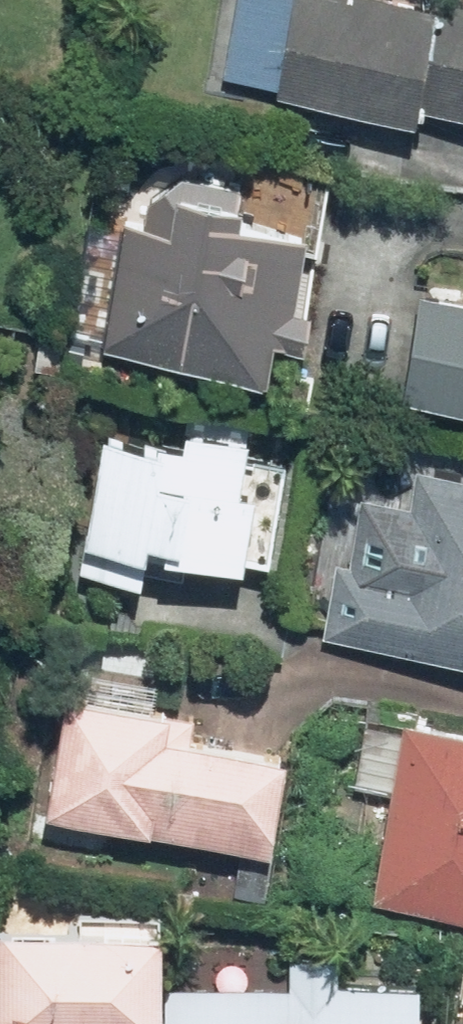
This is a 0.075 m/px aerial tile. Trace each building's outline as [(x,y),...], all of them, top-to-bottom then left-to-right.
[(225,75),(279,85),(277,93),(415,118),(417,105),(462,113),(462,0),(435,0),(434,2),(422,0),(239,0),(225,75)] [(136,163),(102,349),(262,378),(269,337),(300,342),(307,304),(294,302),(307,231),(237,218),(244,183),(136,163)] [(402,396),(462,406),(462,300),(420,293),(402,396)] [(178,432),(97,423),(81,566),(140,572),(143,549),(242,561),(250,487),(241,485),(249,417),(180,409),(178,432)] [(380,567),(332,559),(319,636),(462,660),(462,483),(415,475),(410,507),(390,504),(380,567)] [(170,717),(65,698),(45,807),(270,848),(286,757),(167,735),(170,717)] [(369,895),(462,913),(462,735),(365,717),(353,779),(390,786),(369,895)] [(0,927),(0,1021),(70,1023),(154,1023),(159,910),(75,907),(74,931),(0,927)] [(169,981),(168,1023),(416,1023),(417,988),(340,986),(341,957),(287,955),(286,984),(169,981)]
